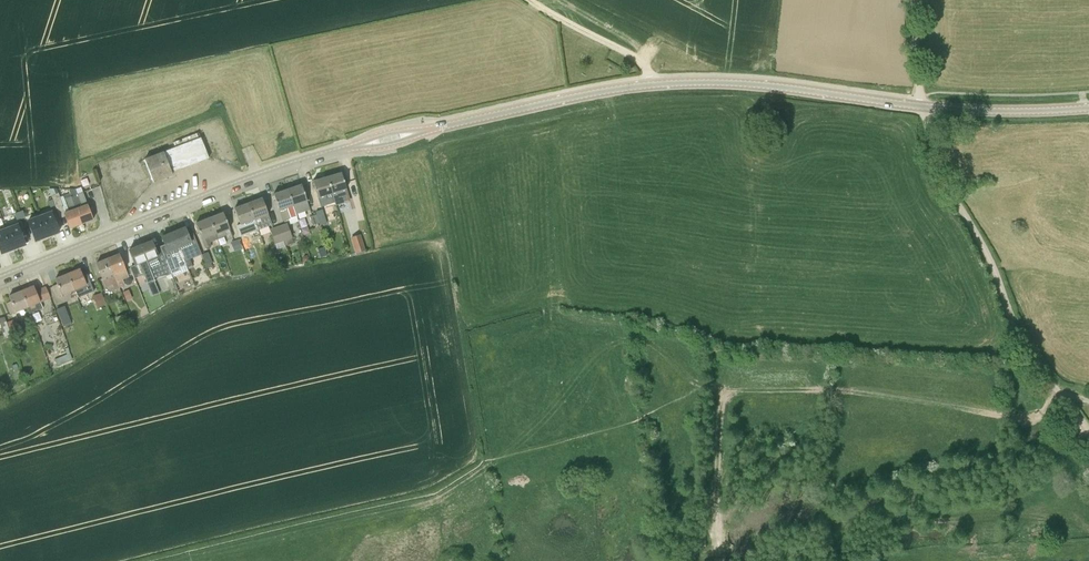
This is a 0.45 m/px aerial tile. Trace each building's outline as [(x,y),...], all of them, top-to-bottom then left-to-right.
[(209,158),(201,138),(199,133),(173,143),(175,147),(163,151),(144,159),(148,170),(152,180),(162,176),(163,179),(172,175),(171,172),(180,169),(181,169),(181,168),(189,165),(189,166),(190,166),(190,165),(198,161),(198,162),(199,162),(199,161),(207,158),(208,159),(209,158)] [(346,189),(344,183),(341,173),(327,177),(332,194),(335,206),(345,203),(343,200),(349,198),(347,189),(346,189)] [(86,187),(97,184),(95,176),(84,179),(86,187)] [(324,197),(332,194),(327,177),(313,181),(318,199),(321,207),(326,205),(324,197)] [(307,202),(305,195),(301,185),(287,190),(296,217),(297,217),(296,214),(310,210),(307,202)] [(93,220),(87,204),(83,192),(78,194),(77,190),(69,189),(71,194),(70,194),(81,224),(93,220)] [(283,222),(296,217),(287,190),(273,194),(279,211),(283,222)] [(81,224),(70,194),(64,196),(67,205),(63,206),(59,193),(51,196),(56,209),(62,207),(64,213),(66,218),(69,229),(81,224)] [(272,225),(266,209),(262,198),(248,203),(254,220),(258,230),(264,228),(272,225)] [(246,223),(254,220),(248,203),(234,209),(238,219),(240,225),(243,234),(250,231),(246,223)] [(316,212),(319,223),(320,225),(326,223),(322,210),(315,212),(316,212)] [(40,217),(47,237),(59,233),(51,212),(40,217)] [(311,226),(319,223),(316,212),(307,215),(311,226)] [(230,230),(227,223),(223,213),(209,218),(216,234),(224,231),(227,240),(233,238),(230,230)] [(28,221),(35,241),(47,237),(40,217),(28,221)] [(207,237),(216,234),(209,218),(195,224),(202,240),(205,248),(211,246),(207,237)] [(278,227),(283,242),(292,239),(287,223),(278,227)] [(6,229),(13,249),(25,245),(17,225),(6,229)] [(275,244),(283,242),(278,227),(270,230),(275,244)] [(191,243),(189,238),(188,235),(185,228),(173,233),(179,248),(186,246),(191,243)] [(2,254),(13,249),(6,229),(0,231),(0,249),(2,254)] [(182,255),(179,248),(173,233),(161,237),(165,245),(160,247),(171,274),(179,271),(178,268),(186,265),(182,255)] [(182,255),(186,265),(187,268),(192,266),(187,253),(199,248),(193,233),(188,235),(189,238),(191,243),(186,246),(179,248),(182,255)] [(356,253),(365,251),(360,235),(351,238),(356,253)] [(140,246),(150,271),(151,271),(162,266),(166,276),(171,274),(160,247),(155,249),(152,241),(140,246)] [(147,283),(154,280),(150,271),(140,246),(129,251),(133,261),(135,266),(139,264),(144,275),(147,283)] [(325,248),(318,250),(320,258),(327,256),(325,248)] [(202,255),(204,261),(206,265),(211,263),(212,263),(208,252),(202,255)] [(126,270),(124,265),(119,254),(108,259),(119,288),(125,286),(123,280),(129,278),(126,270)] [(114,290),(119,288),(108,259),(96,264),(100,274),(102,280),(106,288),(113,285),(114,290)] [(86,272),(82,274),(80,269),(67,274),(74,290),(78,298),(94,291),(91,283),(86,272)] [(57,297),(74,290),(67,274),(55,279),(57,284),(53,286),(57,297)] [(51,299),(50,297),(46,287),(36,291),(34,286),(21,291),(28,308),(31,314),(43,309),(41,303),(51,299)] [(150,289),(153,296),(159,293),(157,286),(156,287),(150,289)] [(15,313),(28,308),(21,291),(9,297),(11,302),(6,303),(11,314),(15,313)] [(125,302),(131,299),(128,292),(122,295),(125,302)] [(105,304),(101,293),(93,296),(97,308),(105,304)] [(65,306),(57,310),(63,326),(72,323),(65,306)] [(130,323),(127,313),(115,318),(119,327),(130,323)] [(5,317),(0,319),(0,325),(5,338),(11,336),(5,317)] [(7,322),(9,329),(16,327),(14,320),(7,322)] [(73,360),(70,353),(68,347),(65,349),(67,355),(55,360),(57,366),(73,360)]
